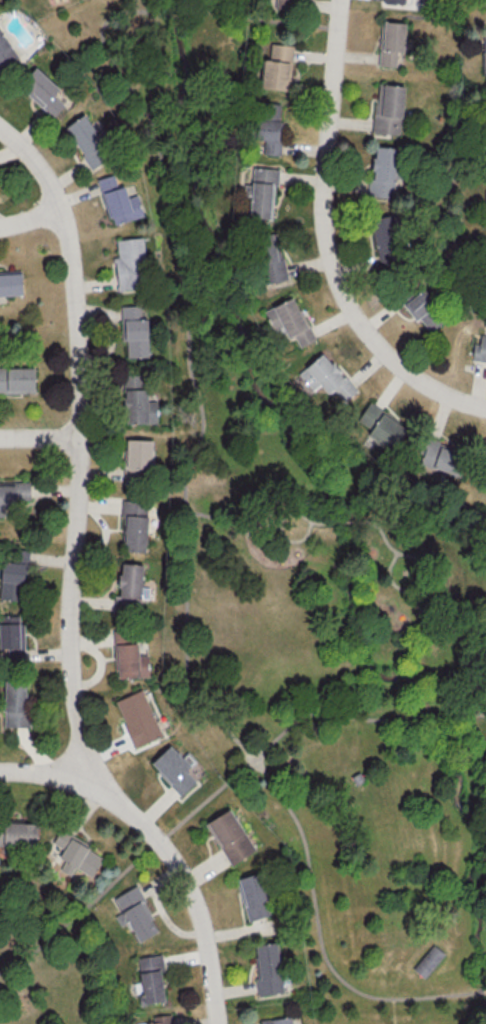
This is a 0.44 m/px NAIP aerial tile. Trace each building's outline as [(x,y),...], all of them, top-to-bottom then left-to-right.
[(275,9),(291,9),(292,0),(275,0),(275,9)] [(405,22),(382,21),(380,65),(396,66),(396,51),(404,51),(405,22)] [(18,56),(0,32),(0,70),(18,56)] [(291,45),(270,43),(269,59),(263,58),(262,89),(289,90),(291,45)] [(53,94),(59,89),(36,67),(18,86),(52,117),(64,104),(53,94)] [(405,86),(378,82),(372,132),(400,135),(405,86)] [(248,139),(263,139),(263,154),(280,154),(280,102),(258,102),(258,122),(248,122),(248,139)] [(65,125),(91,168),(111,156),(84,114),(65,125)] [(394,197),(396,147),(374,146),(373,179),(368,179),(367,196),(394,197)] [(250,218),(271,218),(273,184),(278,185),(279,168),(252,167),(250,218)] [(143,216),(137,194),(127,197),(124,185),(117,186),(114,174),(99,178),(111,224),(143,216)] [(377,261),(400,258),(394,214),(371,217),(377,261)] [(285,280),(278,231),(258,234),(265,283),(285,280)] [(117,290),(145,287),(141,237),(116,239),(117,256),(114,257),(117,290)] [(21,271),(0,272),(0,295),(22,294),(21,271)] [(428,330),(445,319),(425,289),(403,303),(415,321),(420,318),(428,330)] [(314,340),(295,296),(264,310),(273,331),(282,327),(288,339),(295,336),(299,347),(314,340)] [(147,318),(141,319),(140,305),(120,306),(121,340),(126,339),(127,357),(148,356),(147,318)] [(480,336),(479,344),(473,343),(471,360),(485,361),(485,337),(480,336)] [(298,374),(313,390),(319,384),(328,394),(333,390),(344,402),(357,390),(322,352),(298,374)] [(34,367),(0,368),(0,393),(34,392),(34,367)] [(157,422),(157,400),(146,401),(146,375),(123,375),(124,423),(157,422)] [(357,420),(371,429),(368,435),(392,450),(407,428),(369,402),(357,420)] [(152,439),(126,439),(125,484),(147,484),(147,468),(152,468),(152,439)] [(420,463),(452,473),(459,450),(427,440),(420,463)] [(5,516),(5,503),(30,502),(29,482),(0,482),(0,516),(5,516)] [(124,550),(145,551),(147,500),(121,499),(121,513),(126,513),(124,550)] [(24,600),(26,549),(15,549),(15,562),(1,561),(0,577),(0,598),(24,600)] [(142,564),(120,563),(119,595),(114,595),(114,610),(140,611),(142,564)] [(0,615),(0,648),(7,648),(8,663),(24,662),(24,630),(19,630),(19,615),(0,615)] [(148,677),(148,654),(136,655),(135,629),(115,630),(116,678),(148,677)] [(5,680),(4,727),(26,727),(27,681),(5,680)] [(115,700),(134,747),(162,736),(142,689),(115,700)] [(196,781),(185,769),(189,765),(170,744),(150,763),(181,795),(196,781)] [(364,781),(356,786),(352,778),(360,773),(364,781)] [(206,822),(230,864),(254,851),(231,808),(206,822)] [(3,845),(36,846),(36,823),(4,822),(3,845)] [(92,877),(104,855),(59,830),(52,843),(63,849),(58,857),(64,860),(59,869),(70,876),(75,867),(92,877)] [(237,877),(248,921),(271,915),(261,872),(237,877)] [(113,897),(121,912),(114,915),(120,926),(128,921),(138,942),(159,931),(136,885),(113,897)] [(255,944),(259,977),(255,978),(257,995),(283,992),(278,942),(255,944)] [(444,955),(425,979),(414,970),(434,946),(444,955)] [(137,957),(142,994),(138,995),(140,1006),(165,1003),(161,970),(163,970),(162,954),(137,957)] [(152,1022),(145,1022),(145,1023),(171,1023),(170,1014),(152,1015),(152,1022)]
